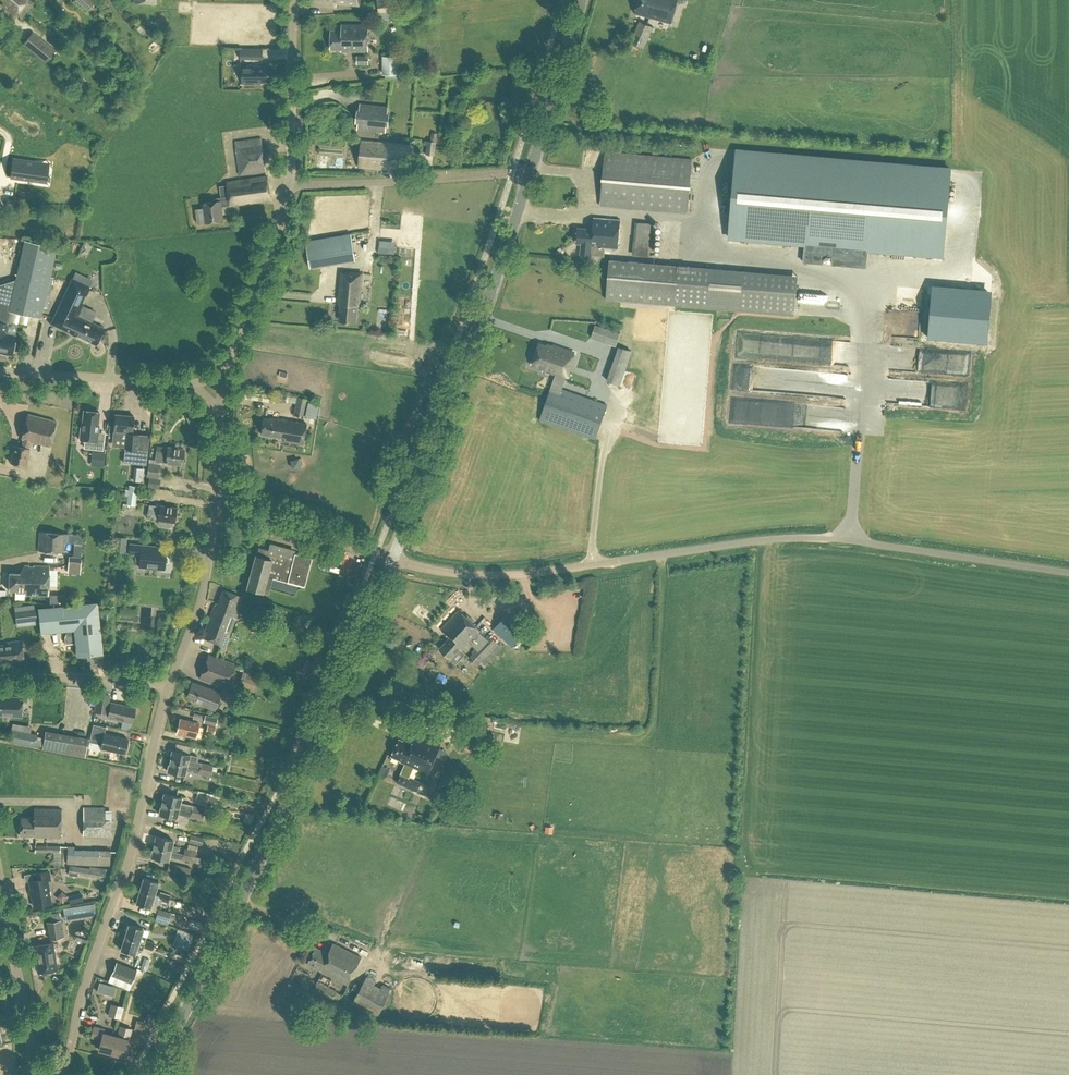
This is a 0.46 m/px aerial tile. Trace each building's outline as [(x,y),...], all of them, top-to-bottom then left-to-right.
[(5,2),(3,4),(15,15),(16,14),(21,19),(34,4),(33,3),(34,1),(32,0),(3,0),(5,2)] [(88,10),(94,3),(91,0),(77,0),(88,10)] [(398,11),(396,0),(377,0),(379,13),(398,11)] [(635,14),(672,24),(678,0),(639,0),(635,14)] [(631,42),(644,48),(653,27),(640,21),(631,42)] [(368,51),(369,24),(342,23),(342,30),(331,30),(332,49),(342,49),(342,50),(368,51)] [(143,35),(146,31),(140,25),(137,29),(143,35)] [(79,45),(86,37),(80,32),(74,40),(79,45)] [(46,64),(56,51),(31,33),(22,45),(46,64)] [(241,49),(241,58),(263,58),(263,49),(241,49)] [(358,65),(369,65),(369,56),(358,56),(358,65)] [(399,75),(400,56),(383,56),(383,74),(399,75)] [(255,65),(245,65),(245,84),(262,84),(262,82),(269,82),(269,67),(255,67),(255,65)] [(89,94),(93,91),(86,79),(81,75),(75,84),(89,94)] [(385,132),(388,107),(361,104),(358,129),(385,132)] [(409,166),(411,144),(394,143),(394,142),(362,140),(359,166),(391,169),(392,165),(409,166)] [(435,155),(436,141),(427,140),(426,154),(435,155)] [(943,256),(951,170),(739,150),(731,236),(806,243),(804,261),(866,267),(868,249),(943,256)] [(687,213),(692,159),(604,151),(599,205),(687,213)] [(237,153),(238,176),(265,175),(264,152),(237,153)] [(30,180),(42,182),(44,165),(35,164),(35,161),(12,158),(10,178),(26,180),(26,178),(30,178),(30,180)] [(204,207),(196,209),(198,224),(223,221),(221,207),(270,200),(267,177),(228,182),(228,186),(220,187),(222,198),(213,199),(213,202),(204,203),(204,207)] [(618,248),(620,220),(592,218),(592,228),(577,227),(575,244),(581,245),(581,255),(590,256),(591,246),(618,248)] [(649,256),(652,223),(636,222),(633,255),(649,256)] [(311,267),(356,260),(351,233),(306,240),(311,267)] [(8,323),(10,311),(41,318),(57,247),(24,240),(13,290),(0,287),(0,322),(8,323)] [(396,241),(380,240),(379,253),(395,254),(396,241)] [(795,316),(799,275),(611,259),(607,299),(795,316)] [(360,305),(362,273),(342,271),(340,294),(341,294),(339,320),(355,321),(357,305),(360,305)] [(87,295),(91,287),(72,279),(51,324),(97,346),(105,329),(77,315),(83,303),(81,302),(85,294),(87,295)] [(963,294),(964,283),(956,282),(955,293),(963,294)] [(25,340),(35,342),(38,323),(28,321),(25,340)] [(11,355),(15,336),(7,335),(9,324),(8,324),(8,323),(0,322),(0,352),(11,355)] [(617,345),(621,333),(596,324),(592,337),(617,345)] [(553,343),(541,339),(534,359),(546,364),(545,366),(557,370),(559,364),(569,367),(576,348),(554,340),(553,343)] [(620,390),(631,359),(618,354),(607,385),(620,390)] [(594,439),(607,404),(551,384),(539,419),(594,439)] [(306,417),(310,400),(297,397),(294,414),(306,417)] [(99,425),(100,413),(86,411),(85,424),(83,423),(82,441),(87,442),(87,449),(105,450),(105,444),(100,443),(102,426),(99,425)] [(52,446),(58,421),(30,414),(24,438),(25,438),(23,446),(17,444),(12,461),(27,465),(32,448),(30,448),(32,440),(52,446)] [(147,465),(149,451),(150,436),(134,435),(135,417),(117,415),(115,434),(128,435),(125,462),(147,465)] [(308,423),(264,416),(261,435),(284,438),(283,442),(304,445),(308,423)] [(182,464),(184,450),(158,446),(156,460),(182,464)] [(92,451),(90,465),(103,467),(105,453),(92,451)] [(159,479),(161,465),(148,463),(147,477),(159,479)] [(126,481),(125,467),(114,468),(114,482),(126,481)] [(79,480),(75,475),(69,480),(73,485),(79,480)] [(147,488),(159,490),(160,479),(148,478),(147,488)] [(136,505),(138,486),(129,485),(129,490),(125,490),(124,501),(127,501),(127,504),(136,505)] [(160,505),(149,504),(147,517),(158,519),(159,519),(158,523),(160,526),(170,527),(172,526),(173,521),(175,522),(177,507),(160,505)] [(64,554),(66,534),(40,532),(38,551),(64,554)] [(126,553),(127,538),(116,537),(114,552),(126,553)] [(165,570),(166,565),(169,563),(170,563),(170,558),(167,556),(167,554),(144,552),(145,545),(131,544),(130,554),(136,554),(135,561),(141,561),(140,567),(165,570)] [(263,593),(268,594),(272,579),(285,582),(304,587),(304,586),(311,561),(312,558),(295,553),(294,553),(295,550),(289,549),(286,548),(280,546),(270,544),(268,550),(259,548),(257,556),(256,556),(247,589),(262,593),(262,594),(263,593)] [(81,566),(82,557),(69,556),(68,565),(81,566)] [(50,597),(51,566),(27,565),(22,573),(11,572),(10,592),(17,592),(17,594),(26,594),(26,596),(50,597)] [(78,575),(79,567),(67,567),(67,575),(78,575)] [(226,646),(244,598),(224,590),(217,607),(215,606),(203,637),(226,646)] [(102,654),(99,625),(97,603),(38,609),(40,631),(74,628),(77,656),(102,654)] [(33,604),(14,606),(15,621),(34,619),(33,604)] [(419,606),(412,613),(424,623),(431,616),(419,606)] [(486,637),(479,631),(481,630),(458,608),(439,628),(449,637),(438,648),(450,659),(460,648),(462,650),(469,642),(476,648),(472,652),(474,654),(470,657),(479,666),(483,662),(486,665),(503,647),(489,634),(486,637)] [(110,621),(111,613),(104,612),(103,620),(110,621)] [(509,654),(522,647),(509,623),(495,631),(509,654)] [(24,662),(22,642),(6,643),(6,645),(0,645),(0,663),(4,662),(4,664),(24,662)] [(228,689),(236,665),(208,655),(199,678),(228,689)] [(320,663),(308,658),(304,669),(315,674),(320,663)] [(256,686),(261,675),(245,669),(240,680),(256,686)] [(214,709),(220,691),(192,681),(187,695),(195,697),(193,702),(214,709)] [(109,710),(110,694),(96,693),(95,712),(108,713),(108,716),(123,720),(132,722),(135,709),(110,703),(109,710)] [(25,698),(0,696),(0,716),(24,718),(25,698)] [(80,706),(79,716),(89,717),(89,706),(80,706)] [(216,726),(218,718),(206,715),(204,723),(216,726)] [(196,737),(199,722),(180,718),(177,732),(196,737)] [(132,722),(123,720),(121,729),(130,731),(132,722)] [(477,743),(482,724),(469,721),(464,740),(477,743)] [(125,754),(128,739),(104,734),(105,728),(93,726),(90,742),(102,744),(101,748),(125,754)] [(205,733),(213,734),(215,727),(207,726),(205,733)] [(37,734),(11,729),(9,741),(35,745),(37,734)] [(441,746),(416,734),(411,744),(399,739),(391,757),(405,763),(397,781),(418,791),(422,782),(407,775),(412,766),(428,774),(441,746)] [(87,761),(90,743),(45,736),(42,753),(87,761)] [(528,749),(532,742),(525,738),(521,745),(528,749)] [(172,750),(170,760),(212,770),(213,765),(201,763),(201,762),(188,759),(189,753),(172,750)] [(185,774),(186,769),(191,770),(190,772),(211,776),(212,770),(170,760),(168,770),(185,774)] [(184,808),(192,810),(204,813),(205,809),(192,806),(193,805),(185,803),(180,802),(182,796),(165,792),(163,803),(184,808)] [(202,803),(203,793),(188,793),(188,803),(202,803)] [(191,814),(192,810),(184,808),(163,803),(160,813),(177,817),(179,811),(191,814)] [(111,836),(111,820),(105,820),(105,807),(83,807),(83,835),(111,836)] [(62,838),(62,809),(35,808),(35,818),(21,817),(21,836),(29,836),(29,837),(62,838)] [(202,820),(204,813),(192,810),(191,814),(190,817),(202,820)] [(254,815),(245,813),(243,822),(252,823),(254,815)] [(153,847),(178,852),(179,847),(173,846),(174,840),(156,836),(153,847)] [(183,859),(184,854),(178,852),(153,847),(151,857),(169,862),(171,856),(183,859)] [(184,854),(196,857),(197,851),(185,848),(184,854)] [(194,863),(196,857),(184,854),(183,859),(182,860),(194,863)] [(188,877),(191,869),(169,863),(167,872),(188,877)] [(89,869),(70,865),(68,873),(78,875),(78,873),(105,878),(107,869),(90,866),(89,869)] [(34,906),(51,903),(47,880),(50,880),(48,870),(35,873),(36,879),(29,880),(34,906)] [(142,890),(155,894),(159,881),(145,877),(142,890)] [(151,907),(155,894),(142,890),(138,903),(151,907)] [(158,909),(155,918),(168,922),(171,913),(158,909)] [(188,919),(186,928),(197,931),(200,922),(188,919)] [(50,939),(65,937),(62,920),(47,922),(50,939)] [(129,924),(125,937),(152,946),(154,942),(144,938),(145,936),(140,935),(143,928),(129,924)] [(172,945),(188,951),(192,939),(176,934),(172,945)] [(152,946),(125,937),(120,949),(134,954),(136,948),(141,949),(142,947),(151,949),(152,946)] [(360,958),(332,943),(327,953),(315,947),(306,964),(322,972),(313,990),(333,1001),(334,998),(339,1000),(342,994),(338,992),(338,990),(324,983),(328,976),(346,985),(360,958)] [(39,972),(57,970),(54,944),(36,946),(39,972)] [(131,984),(137,971),(116,962),(111,975),(131,984)] [(381,988),(375,984),(377,981),(368,976),(353,1004),(378,1018),(379,1016),(385,1020),(397,998),(390,994),(393,990),(383,984),(381,988)] [(43,978),(44,986),(56,985),(56,977),(43,978)] [(105,994),(107,985),(99,982),(96,992),(105,994)] [(112,1005),(111,1011),(122,1013),(123,1008),(112,1005)] [(122,1013),(111,1011),(109,1016),(120,1019),(122,1013)] [(110,1052),(114,1036),(103,1033),(104,1029),(93,1026),(91,1036),(101,1039),(99,1049),(110,1052)] [(114,1036),(110,1052),(126,1056),(130,1040),(128,1040),(131,1029),(120,1026),(117,1037),(114,1036)]
